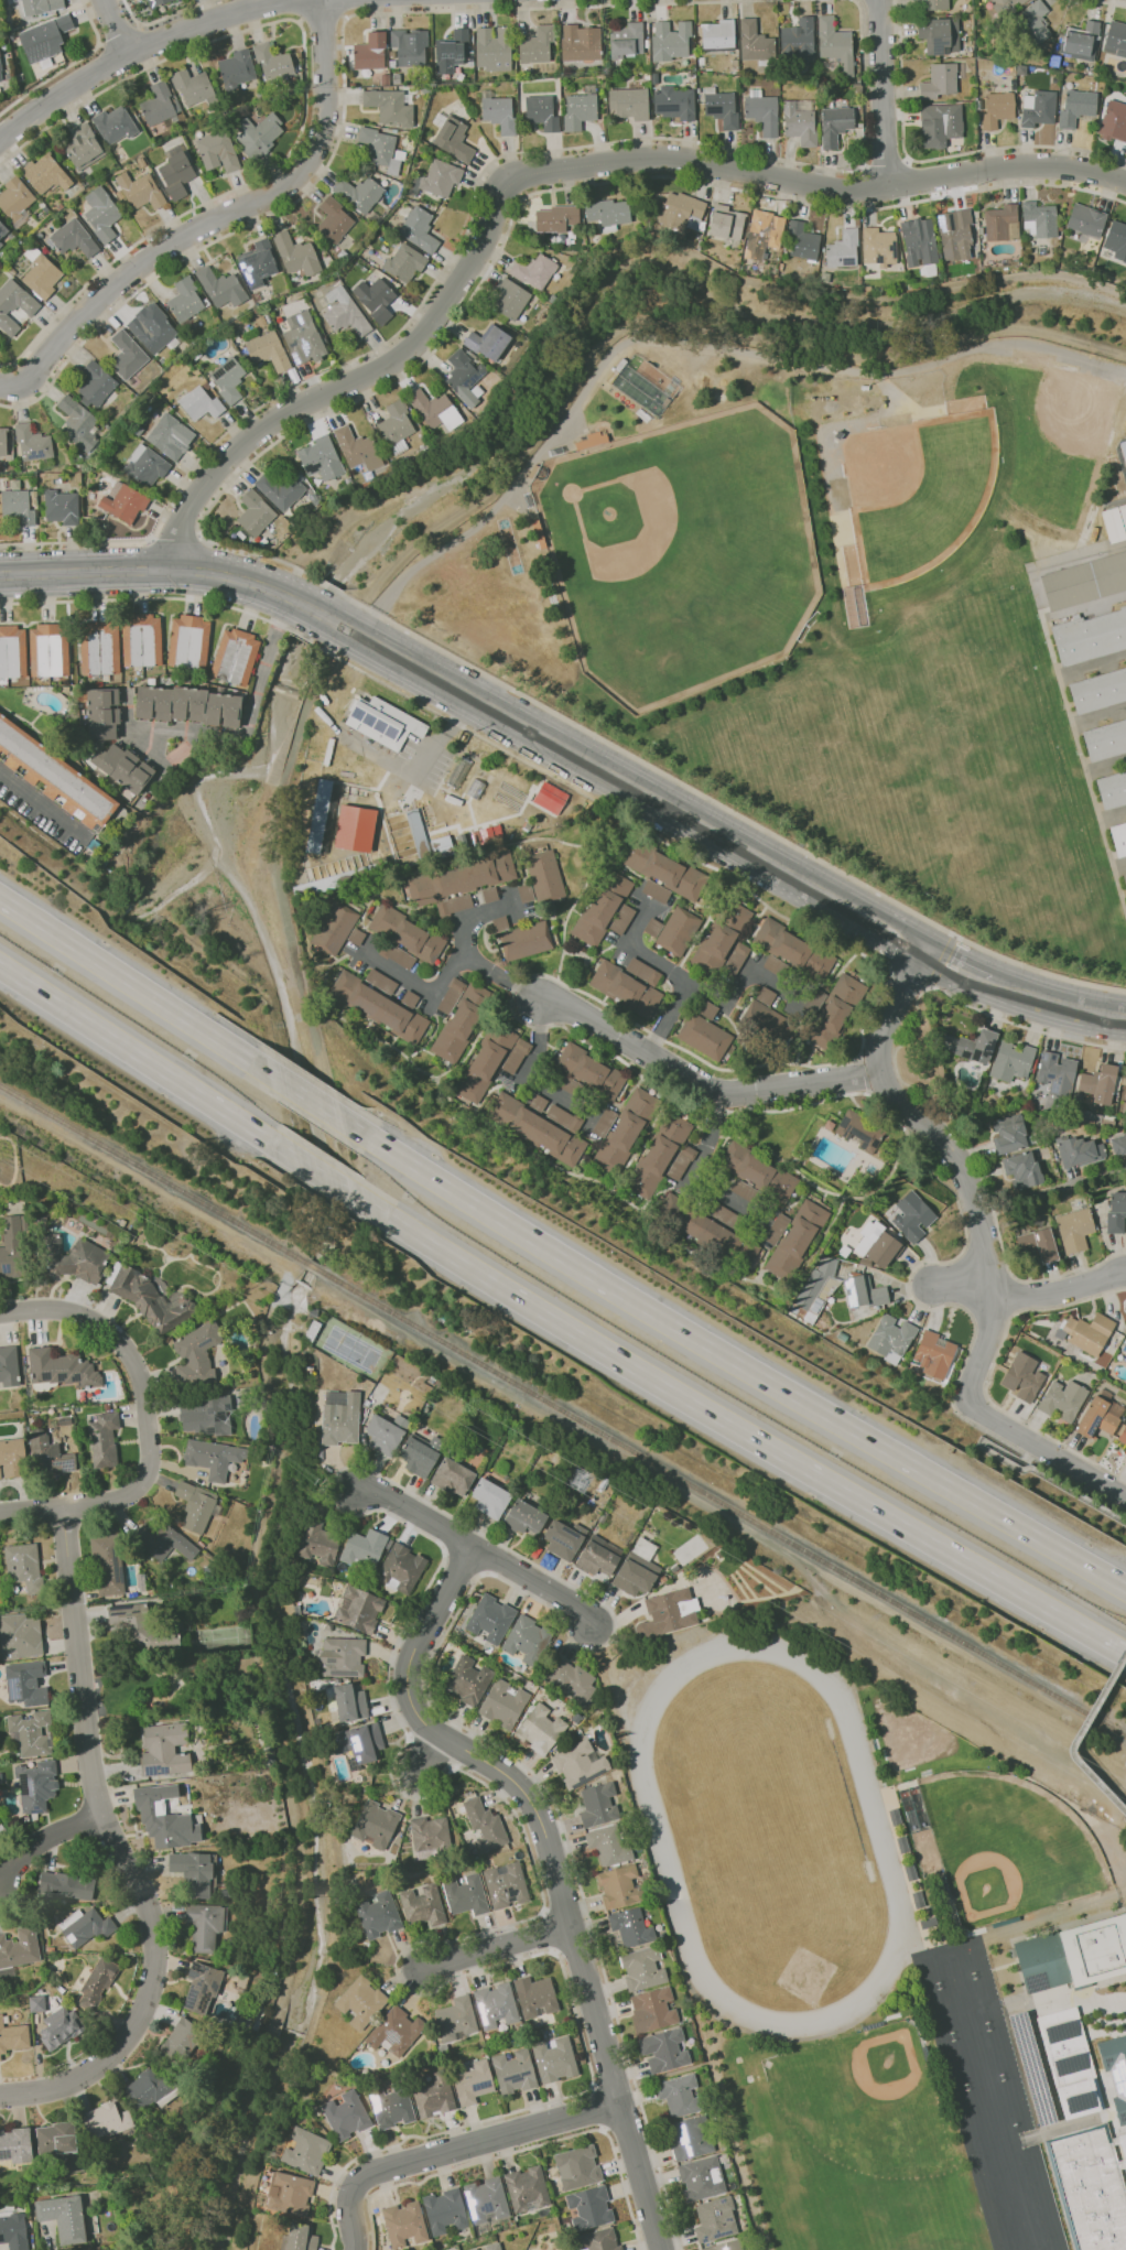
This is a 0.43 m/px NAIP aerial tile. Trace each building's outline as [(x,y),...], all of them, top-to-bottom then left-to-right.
[(9,3),(8,0),(64,0),(66,8),(25,17),(22,1),(9,3)] [(151,9),(148,0),(174,0),(151,9)] [(917,11),(917,0),(948,0),(949,10),(917,11)] [(996,3),(994,0),(1029,0),(1021,6),(1019,1),(1014,6),(1017,11),(1003,21),(992,7),(996,3)] [(1011,21),(1036,0),(1041,0),(1050,11),(1042,17),(1049,24),(1046,26),(1052,34),(1035,48),(1011,21)] [(31,65),(18,34),(55,20),(55,19),(69,12),(76,28),(61,34),(64,43),(61,45),(63,52),(31,65)] [(842,77),(841,57),(831,58),(830,57),(821,57),(820,37),(819,37),(819,24),(819,15),(834,15),(834,32),(852,31),(853,55),(854,77),(842,77)] [(782,53),(781,28),(799,28),(799,17),(813,17),(814,33),(813,33),(814,52),(782,53)] [(759,66),(758,61),(759,61),(759,60),(743,61),(740,19),(757,18),(757,35),(765,34),(766,37),(775,37),(776,58),(772,60),(772,66),(759,66)] [(703,52),(702,28),(701,28),(701,24),(713,23),(713,24),(719,24),(719,20),(735,19),(735,51),(703,52)] [(927,55),(927,39),(918,39),(918,20),(959,19),(960,52),(950,53),(950,54),(944,54),(944,55),(927,55)] [(1094,62),(1071,57),(1071,55),(1060,53),(1062,42),(1064,43),(1068,28),(1085,31),(1086,29),(1087,20),(1101,22),(1100,28),(1101,29),(1096,53),(1095,53),(1094,62)] [(1112,20),(1125,24),(1125,58),(1115,55),(1116,51),(1104,47),(1112,20)] [(653,62),(653,57),(652,36),(656,36),(656,22),(670,21),(670,32),(676,31),(676,32),(679,32),(678,21),(692,21),(692,36),(689,36),(689,56),(672,57),(672,62),(653,62)] [(645,54),(635,54),(635,56),(627,57),(627,54),(624,54),(624,60),(611,60),(610,32),(611,32),(611,28),(628,28),(628,22),(643,22),(645,54)] [(563,61),(562,40),(564,40),(563,24),(577,24),(578,29),(585,29),(585,26),(592,26),(592,28),(602,28),(602,39),(602,60),(563,61)] [(520,64),(520,41),(523,41),(523,39),(528,39),(528,37),(537,37),(537,25),(554,25),(554,42),(551,42),(552,62),(551,62),(530,63),(530,64),(520,64)] [(511,71),(486,71),(486,66),(477,66),(477,42),(478,42),(478,28),(491,28),(491,36),(497,36),(497,28),(510,26),(511,71)] [(437,75),(436,64),(437,64),(436,40),(454,40),(454,29),(468,29),(469,44),(464,44),(464,64),(454,65),(455,74),(437,75)] [(398,66),(397,47),(390,47),(390,31),(407,30),(407,34),(412,34),(412,30),(420,30),(420,31),(429,31),(429,47),(425,47),(425,66),(398,66)] [(355,69),(354,44),(368,44),(368,32),(387,32),(387,44),(388,44),(388,47),(387,47),(387,48),(385,48),(385,68),(355,69)] [(266,82),(261,64),(258,65),(252,46),(270,42),(273,54),(281,52),(281,55),(290,52),(296,74),(266,82)] [(226,94),(224,86),(225,85),(218,62),(234,56),(232,53),(249,48),(258,78),(237,85),(239,88),(230,90),(230,91),(226,94)] [(1058,67),(1049,66),(1051,54),(1060,56),(1058,67)] [(920,99),(920,83),(931,83),(931,64),(957,63),(957,73),(956,73),(957,94),(938,95),(938,99),(920,99)] [(188,109),(180,89),(176,90),(170,75),(186,68),(191,78),(206,71),(217,96),(188,109)] [(150,127),(139,104),(155,97),(151,86),(164,79),(172,96),(171,96),(178,112),(176,113),(177,115),(150,127)] [(583,132),(563,132),(563,130),(564,130),(564,116),(567,116),(566,96),(576,96),(588,95),(588,94),(585,94),(585,85),(596,85),(596,94),(597,94),(598,121),(582,121),(583,132)] [(680,121),(680,117),(663,118),(663,113),(656,115),(654,91),(661,90),(661,86),(673,86),(673,90),(694,89),(695,121),(680,121)] [(724,131),(723,118),(714,119),(714,115),(705,116),(705,94),(705,87),(715,87),(716,94),(735,93),(735,112),(738,112),(739,130),(724,131)] [(635,121),(635,117),(616,118),(616,109),(610,109),(609,90),(648,88),(649,121),(635,121)] [(778,138),(762,138),(762,121),(755,121),(755,118),(745,118),(745,97),(750,97),(750,89),(761,89),(761,97),(778,97),(778,121),(778,138)] [(1075,130),(1059,129),(1060,110),(1065,110),(1067,90),(1069,90),(1069,89),(1074,89),(1074,91),(1097,93),(1096,116),(1080,115),(1080,118),(1076,117),(1075,130)] [(413,128),(402,128),(402,125),(383,125),(383,123),(379,123),(379,107),(362,107),(362,90),(404,90),(404,93),(411,93),(411,102),(404,102),(404,106),(413,106),(413,128)] [(501,136),(500,123),(491,123),(491,120),(483,120),(481,90),(492,90),(492,97),(491,97),(491,98),(512,98),(512,118),(516,117),(517,136),(501,136)] [(1036,128),(1020,127),(1021,120),(1022,120),(1024,108),(1025,95),(1035,96),(1036,90),(1058,93),(1055,116),(1054,125),(1036,122),(1036,128)] [(260,102),(257,94),(262,91),(266,100),(260,102)] [(983,130),(982,113),(987,113),(986,104),(982,104),(982,96),(986,96),(986,95),(1005,94),(1005,91),(1011,91),(1013,94),(1014,93),(1015,119),(998,119),(998,130),(983,130)] [(544,132),(544,122),(527,123),(526,97),(553,96),(553,117),(559,117),(560,127),(561,127),(561,132),(544,132)] [(1111,99),(1125,105),(1125,143),(1112,138),(1111,141),(1101,138),(1102,134),(1098,133),(1111,99)] [(801,148),(800,137),(786,137),(784,113),(783,113),(783,100),(795,100),(812,100),(812,110),(814,110),(815,130),(818,130),(818,139),(820,139),(820,145),(819,147),(819,148),(801,148)] [(946,139),(946,148),(944,148),(943,150),(936,150),(934,149),(924,149),(923,127),(921,127),(921,106),(962,105),(962,122),(964,122),(964,132),(963,132),(963,138),(946,139)] [(109,145),(97,127),(93,119),(105,110),(108,115),(122,106),(139,131),(129,138),(127,134),(109,145)] [(823,150),(822,129),(823,129),(822,109),(838,108),(838,107),(849,107),(849,108),(854,108),(855,129),(845,129),(846,133),(838,133),(838,150),(823,150)] [(468,164),(453,155),(432,142),(441,128),(433,122),(440,111),(448,117),(450,115),(467,126),(463,133),(466,136),(462,142),(476,151),(468,164)] [(249,159),(241,150),(245,147),(236,138),(242,131),(237,126),(246,117),(256,127),(269,115),(284,131),(272,141),(274,144),(260,158),(258,154),(255,159),(252,156),(249,159)] [(78,172),(68,156),(67,156),(66,154),(67,153),(63,147),(73,141),(72,140),(77,137),(74,130),(87,121),(97,136),(95,137),(106,154),(78,172)] [(398,176),(387,174),(388,167),(369,163),(371,154),(368,153),(369,144),(357,142),(360,126),(379,130),(378,132),(397,137),(392,159),(394,159),(397,150),(407,152),(404,161),(401,161),(398,176)] [(227,174),(223,161),(220,162),(221,165),(207,171),(195,141),(227,129),(231,140),(242,169),(227,174)] [(42,195),(20,171),(32,161),(35,164),(50,151),(52,153),(50,155),(74,183),(65,191),(59,185),(56,187),(54,184),(42,195)] [(174,203),(172,198),(170,199),(167,197),(170,196),(165,187),(167,186),(159,170),(171,163),(167,159),(182,151),(197,176),(183,184),(188,194),(174,203)] [(141,169),(137,161),(142,158),(147,165),(141,169)] [(448,198),(444,196),(444,198),(420,188),(415,197),(408,194),(416,174),(423,177),(423,176),(426,177),(435,158),(465,170),(458,185),(454,183),(448,198)] [(154,210),(150,202),(134,210),(116,177),(126,172),(132,182),(149,173),(159,190),(160,190),(162,187),(166,194),(164,195),(167,203),(154,210)] [(9,218),(0,207),(0,196),(9,188),(6,184),(17,175),(37,198),(24,209),(30,215),(25,219),(26,220),(17,229),(13,225),(14,225),(9,218)] [(366,215),(349,203),(350,203),(345,199),(344,199),(332,191),(342,179),(355,188),(360,182),(362,184),(368,176),(386,190),(381,195),(382,195),(376,203),(366,215)] [(105,246),(94,231),(96,230),(84,215),(93,208),(85,198),(100,185),(109,196),(123,216),(120,218),(110,227),(117,236),(105,246)] [(700,251),(697,250),(700,239),(695,238),(696,231),(686,227),(684,232),(656,220),(663,202),(665,203),(670,193),(678,196),(679,192),(707,203),(701,219),(702,219),(701,221),(706,221),(702,239),(703,240),(700,251)] [(336,246),(316,228),(328,215),(320,207),(329,195),(343,206),(340,208),(355,221),(342,238),(336,246)] [(604,232),(603,227),(602,227),(600,219),(587,221),(585,203),(613,199),(613,203),(628,201),(629,207),(631,207),(632,214),(630,214),(631,223),(617,225),(617,230),(604,232)] [(46,215),(39,205),(43,202),(51,210),(46,215)] [(432,256),(398,232),(407,218),(409,215),(402,210),(408,202),(414,206),(416,204),(434,216),(429,225),(432,227),(427,232),(441,242),(432,256)] [(1036,238),(1036,234),(1031,235),(1030,228),(1025,229),(1025,221),(1024,209),(1022,202),(1037,202),(1037,206),(1055,206),(1057,218),(1058,227),(1063,227),(1063,231),(1058,231),(1058,237),(1036,238)] [(738,251),(723,248),(724,241),(708,239),(715,203),(729,206),(728,210),(735,212),(748,214),(747,216),(746,216),(738,251)] [(1100,238),(1087,235),(1087,236),(1081,232),(1081,231),(1067,227),(1075,203),(1108,214),(1100,238)] [(987,242),(985,210),(1004,209),(1004,205),(1017,204),(1018,220),(1019,220),(1020,240),(987,242)] [(557,232),(557,231),(537,232),(537,210),(552,210),(552,206),(580,206),(580,225),(566,225),(566,232),(557,232)] [(945,261),(943,248),(940,231),(940,232),(936,215),(971,208),(971,209),(970,210),(973,225),(968,225),(973,245),(971,246),(971,248),(970,249),(972,258),(951,261),(951,260),(945,261)] [(762,261),(745,258),(754,216),(770,219),(770,215),(786,218),(779,249),(759,245),(759,247),(766,249),(762,261)] [(88,259),(78,246),(72,251),(69,249),(63,255),(50,238),(53,235),(52,234),(61,227),(62,227),(75,217),(101,249),(88,259)] [(908,268),(906,256),(908,256),(905,238),(902,238),(900,223),(914,220),(914,218),(921,217),(921,220),(932,218),(939,262),(923,266),(922,259),(919,259),(920,267),(908,268)] [(816,264),(808,262),(808,259),(790,256),(794,236),(789,235),(789,232),(786,231),(789,219),(791,220),(791,219),(806,221),(804,232),(822,236),(816,261),(816,264)] [(1114,219),(1125,224),(1125,263),(1114,258),(1116,252),(1103,247),(1114,219)] [(3,236),(0,239),(0,221),(10,231),(4,236),(3,236)] [(892,264),(892,263),(887,263),(887,269),(879,269),(879,263),(864,263),(863,228),(879,227),(879,232),(896,231),(896,236),(897,236),(897,263),(896,263),(896,264),(892,264)] [(827,268),(826,245),(835,245),(834,241),(843,240),(842,228),(858,228),(859,247),(857,247),(857,266),(836,267),(836,268),(827,268)] [(306,277),(302,269),(288,274),(279,250),(273,236),(288,229),(293,245),(301,242),(302,246),(311,241),(321,267),(322,266),(323,270),(306,277)] [(12,241),(8,236),(11,232),(17,238),(12,241)] [(251,291),(238,257),(243,255),(243,253),(252,250),(252,251),(257,249),(253,244),(268,238),(273,251),(280,271),(262,278),(264,285),(251,291)] [(408,284),(386,270),(386,271),(381,268),(389,257),(392,259),(403,242),(430,259),(421,272),(418,270),(408,284)] [(44,301),(42,299),(41,301),(34,294),(34,293),(32,291),(33,291),(22,280),(35,264),(24,255),(33,245),(45,257),(64,274),(52,286),(55,290),(44,301)] [(542,291),(524,280),(523,283),(508,273),(517,259),(528,267),(532,259),(535,260),(540,252),(559,264),(557,266),(559,267),(554,274),(553,273),(542,291)] [(13,275),(7,269),(10,266),(18,272),(13,275)] [(217,309),(204,288),(195,273),(208,266),(217,280),(224,275),(226,279),(234,273),(250,298),(235,307),(230,301),(217,309)] [(185,332),(181,324),(166,302),(180,294),(174,284),(190,274),(192,277),(191,277),(192,279),(193,279),(196,283),(195,284),(197,289),(195,291),(206,307),(190,318),(194,326),(185,332)] [(381,327),(369,315),(371,313),(358,299),(359,298),(353,291),(364,281),(370,288),(380,278),(398,295),(385,307),(393,316),(381,327)] [(491,306),(501,292),(498,290),(506,278),(532,294),(515,322),(491,306)] [(12,338),(0,327),(0,313),(0,290),(11,279),(29,295),(41,306),(31,317),(19,306),(13,312),(10,310),(7,314),(21,327),(12,338)] [(360,338),(351,325),(345,329),(343,326),(342,327),(343,327),(337,332),(336,331),(334,332),(322,315),(326,312),(325,311),(336,303),(336,304),(339,302),(337,299),(332,303),(325,295),(332,290),(332,291),(342,284),(373,328),(360,338)] [(553,303),(549,300),(552,294),(557,298),(553,303)] [(154,356),(137,336),(137,337),(127,325),(136,316),(134,315),(145,306),(147,307),(151,304),(152,304),(154,302),(169,317),(167,318),(169,321),(178,333),(175,337),(181,343),(172,350),(167,345),(166,346),(166,345),(154,356)] [(296,366),(282,333),(291,329),(286,318),(295,314),(307,309),(313,320),(312,321),(318,333),(328,354),(322,356),(323,359),(315,363),(312,357),(310,358),(311,359),(296,366)] [(495,363),(479,351),(477,354),(463,344),(472,331),(481,337),(491,323),(512,337),(495,363)] [(130,386),(127,381),(126,382),(111,366),(118,359),(116,357),(121,351),(110,339),(122,328),(151,359),(129,378),(133,382),(130,386)] [(271,359),(263,363),(262,359),(255,364),(245,344),(249,342),(249,340),(260,336),(260,337),(274,331),(282,348),(283,347),(292,368),(278,375),(271,359)] [(470,410),(457,396),(458,396),(446,381),(452,376),(450,374),(455,368),(447,359),(461,347),(472,359),(469,363),(475,369),(481,364),(487,368),(487,374),(481,378),(469,390),(479,401),(470,410)] [(475,359),(470,356),(470,355),(466,351),(468,350),(477,357),(475,359)] [(230,407),(219,392),(221,391),(209,376),(226,361),(232,356),(247,374),(239,379),(242,381),(236,387),(242,397),(230,407)] [(97,409),(78,391),(90,377),(83,370),(93,359),(119,383),(104,401),(104,402),(97,409)] [(1080,372),(1063,368),(1064,364),(1081,368),(1080,372)] [(658,419),(613,386),(627,365),(673,398),(658,419)] [(610,386),(606,382),(615,370),(619,374),(610,386)] [(207,391),(202,386),(206,382),(210,387),(207,391)] [(195,422),(178,402),(190,392),(191,392),(199,386),(212,400),(216,397),(226,409),(215,419),(208,411),(195,422)] [(450,431),(443,422),(431,431),(408,397),(420,388),(430,401),(435,397),(437,399),(445,394),(464,421),(450,431)] [(87,454),(79,447),(79,446),(59,430),(69,417),(57,405),(67,394),(98,421),(95,425),(100,430),(95,436),(99,440),(87,454)] [(396,456),(390,446),(378,424),(391,417),(386,408),(401,399),(409,412),(405,414),(415,431),(403,439),(409,448),(396,456)] [(176,463),(162,452),(162,451),(147,439),(161,420),(160,419),(165,412),(165,413),(166,412),(196,435),(188,445),(191,447),(185,453),(184,452),(176,463)] [(23,462),(20,443),(18,443),(14,424),(31,422),(33,434),(41,433),(42,436),(51,435),(54,457),(23,462)] [(365,463),(350,468),(342,450),(334,431),(348,424),(355,440),(361,436),(364,440),(372,435),(385,465),(369,472),(365,463)] [(577,451),(575,443),(587,440),(586,435),(599,431),(602,435),(607,434),(609,442),(577,451)] [(324,482),(320,472),(308,477),(297,452),(311,445),(311,446),(316,444),(315,440),(327,434),(340,462),(346,472),(324,482)] [(150,489),(123,469),(126,466),(127,466),(130,462),(128,459),(140,443),(147,447),(148,446),(173,466),(163,478),(160,476),(150,489)] [(284,513),(255,484),(266,473),(278,485),(283,479),(285,482),(288,478),(289,476),(290,477),(292,474),(307,489),(303,494),(296,501),(295,501),(284,513)] [(129,527),(127,524),(128,523),(98,506),(104,496),(112,501),(115,498),(108,495),(117,480),(122,484),(123,483),(151,499),(143,512),(139,509),(129,527)] [(255,539),(236,520),(249,508),(240,499),(251,488),(263,500),(278,515),(261,531),(261,532),(255,539)] [(64,526),(64,521),(46,521),(46,518),(45,518),(45,490),(46,489),(50,489),(50,490),(57,489),(57,494),(78,493),(79,526),(64,526)] [(21,527),(21,516),(2,517),(1,491),(3,491),(3,490),(11,490),(11,491),(29,490),(30,510),(35,510),(35,526),(21,527)] [(1117,507),(1125,535),(1125,539),(1111,544),(1102,511),(1117,507)] [(540,550),(532,522),(539,520),(546,548),(540,550)] [(299,531),(294,527),(300,522),(304,527),(299,531)] [(1041,576),(1125,551),(1125,591),(1051,613),(1041,576)] [(1119,607),(1125,605),(1125,649),(1062,668),(1051,627),(1083,617),(1084,620),(1120,609),(1119,607)] [(124,667),(122,619),(130,619),(130,614),(153,614),(153,618),(161,618),(163,666),(124,667)] [(206,670),(167,666),(173,618),(181,619),(181,615),(204,617),(204,621),(212,623),(206,670)] [(83,675),(80,627),(88,627),(88,623),(110,623),(110,626),(119,626),(120,674),(83,675)] [(31,677),(30,629),(37,629),(37,625),(61,624),(61,627),(68,626),(69,675),(31,677)] [(28,678),(0,678),(0,626),(18,625),(18,629),(25,629),(28,678)] [(247,688),(210,675),(225,630),(232,632),(234,628),(255,636),(253,639),(261,641),(247,688)] [(1069,684),(1125,668),(1125,702),(1078,716),(1069,684)] [(234,732),(215,729),(215,726),(204,725),(205,722),(202,721),(202,724),(193,723),(193,722),(183,721),(183,722),(174,721),(174,720),(171,718),(171,722),(167,722),(167,723),(159,722),(160,721),(149,720),(148,721),(139,721),(140,718),(136,718),(139,686),(150,688),(151,686),(154,688),(160,689),(160,688),(164,688),(164,689),(174,690),(174,686),(208,690),(208,693),(242,696),(239,728),(235,728),(234,732)] [(87,749),(87,738),(88,738),(87,701),(79,701),(78,692),(87,691),(87,690),(119,689),(119,693),(121,693),(121,702),(119,702),(120,713),(122,713),(122,721),(120,721),(120,724),(117,724),(117,729),(119,729),(119,738),(117,738),(117,739),(107,739),(108,743),(104,743),(104,749),(87,749)] [(343,724),(397,752),(408,731),(421,738),(428,725),(372,696),(368,702),(357,697),(343,724)] [(1,751),(0,753),(0,713),(1,714),(2,714),(4,716),(6,716),(78,772),(82,775),(120,804),(101,829),(96,824),(91,830),(80,822),(85,815),(82,812),(77,818),(74,814),(73,815),(62,807),(63,805),(58,803),(62,798),(58,794),(53,801),(43,792),(47,787),(39,780),(34,787),(24,779),(29,772),(20,766),(15,771),(4,764),(9,758),(1,751)] [(1082,732),(1125,719),(1125,753),(1091,764),(1082,732)] [(327,734),(312,731),(313,722),(329,725),(327,734)] [(344,759),(331,753),(331,751),(326,748),(331,739),(336,742),(337,742),(349,748),(344,759)] [(137,797),(128,789),(128,790),(124,788),(124,787),(120,783),(120,785),(117,782),(117,781),(108,775),(104,781),(93,774),(97,767),(89,760),(98,749),(105,755),(113,744),(115,744),(116,743),(123,748),(122,750),(124,751),(127,749),(130,751),(131,750),(139,755),(138,757),(145,764),(148,761),(153,766),(152,768),(156,771),(137,797)] [(336,772),(323,766),(329,753),(344,760),(336,772)] [(446,784),(458,789),(468,764),(456,760),(446,784)] [(527,793),(502,779),(508,769),(532,782),(527,793)] [(1096,779),(1125,770),(1125,805),(1105,811),(1096,779)] [(359,783),(348,781),(348,779),(344,779),(345,774),(349,774),(349,776),(360,778),(359,783)] [(320,855),(306,852),(320,778),(334,781),(320,855)] [(519,810),(490,794),(498,779),(527,796),(519,810)] [(557,814),(565,797),(559,795),(560,791),(541,782),(532,802),(557,814)] [(421,866),(405,812),(418,809),(434,862),(421,866)] [(472,829),(464,821),(468,816),(467,815),(474,809),(481,818),(472,829)] [(1109,827),(1125,823),(1125,856),(1118,858),(1109,827)] [(463,851),(458,836),(466,834),(470,848),(463,851)] [(436,861),(431,841),(451,835),(456,854),(436,861)] [(694,904),(663,886),(664,884),(650,876),(649,878),(618,862),(625,848),(626,848),(632,835),(664,853),(663,855),(680,865),(681,862),(708,877),(694,904)] [(94,853),(87,847),(93,840),(99,844),(94,853)] [(539,905),(524,857),(553,850),(566,897),(539,905)] [(414,909),(407,879),(441,870),(442,873),(483,862),(481,858),(509,851),(518,879),(492,886),(492,884),(476,888),(476,890),(461,895),(461,893),(447,896),(448,899),(414,909)] [(296,900),(293,887),(373,864),(372,861),(385,857),(386,861),(388,861),(391,873),(296,900)] [(596,949),(576,938),(574,941),(571,939),(573,934),(571,933),(583,912),(585,915),(599,891),(597,890),(609,869),(635,885),(634,887),(619,909),(617,908),(608,922),(611,923),(596,949)] [(665,905),(641,893),(649,879),(672,893),(665,905)] [(522,904),(518,887),(530,884),(534,900),(522,904)] [(486,904),(481,890),(496,887),(499,900),(486,904)] [(441,919),(436,904),(443,901),(470,894),(474,907),(451,913),(451,916),(441,919)] [(714,980),(689,963),(705,938),(707,940),(718,922),(716,920),(728,899),(754,915),(736,943),(734,942),(727,952),(730,953),(714,980)] [(335,958),(310,942),(336,900),(360,916),(335,958)] [(433,966),(408,952),(410,950),(396,941),(394,943),(368,928),(383,902),(389,906),(413,920),(411,923),(421,930),(423,927),(447,941),(433,966)] [(621,937),(609,929),(625,905),(636,911),(621,937)] [(679,958),(654,942),(678,906),(702,920),(679,958)] [(496,933),(492,920),(506,916),(510,929),(496,933)] [(822,984),(791,965),(791,964),(778,956),(777,958),(751,942),(768,917),(793,932),(791,935),(811,948),(814,943),(837,959),(822,984)] [(656,938),(643,931),(651,918),(663,924),(656,938)] [(507,962),(499,934),(545,920),(554,949),(507,962)] [(359,946),(348,940),(355,928),(366,934),(359,946)] [(410,971),(389,958),(388,960),(377,953),(386,939),(393,944),(392,944),(416,960),(410,971)] [(734,980),(722,972),(736,948),(735,948),(739,942),(751,950),(734,980)] [(789,983),(762,966),(770,954),(797,971),(789,983)] [(654,987),(649,984),(626,970),(634,958),(657,972),(662,974),(654,987)] [(649,1020),(628,1008),(629,1006),(614,996),(613,999),(589,985),(604,960),(629,974),(628,976),(637,982),(639,980),(663,995),(649,1020)] [(391,996),(365,980),(371,967),(399,985),(391,996)] [(415,1047),(390,1031),(392,1029),(353,1006),(351,1008),(329,995),(344,970),(367,983),(365,986),(370,989),(372,986),(379,989),(378,993),(379,994),(380,992),(394,999),(392,1003),(404,1009),(405,1006),(431,1021),(415,1047)] [(827,1052),(804,1038),(819,1013),(820,1013),(825,1004),(825,1003),(843,972),(869,987),(856,1010),(853,1008),(842,1026),(845,1028),(837,1040),(835,1039),(827,1052)] [(448,1016),(437,1009),(451,988),(447,986),(454,977),(467,985),(463,993),(462,993),(448,1016)] [(455,1065),(430,1050),(448,1020),(451,1021),(459,1007),(456,1006),(472,981),(497,996),(481,1021),(478,1019),(470,1034),(474,1035),(455,1065)] [(781,1048),(739,1023),(744,1016),(754,998),(756,999),(764,986),(776,994),(768,1007),(795,1024),(781,1048)] [(814,1017),(802,1010),(815,988),(827,996),(814,1017)] [(413,1009),(401,1003),(408,991),(420,997),(413,1009)] [(712,1021),(700,1014),(693,1010),(702,997),(707,1000),(706,1000),(719,1009),(712,1021)] [(718,1063),(676,1038),(692,1012),(734,1037),(718,1063)] [(477,1105),(453,1091),(472,1059),(474,1061),(481,1048),(478,1046),(494,1020),(519,1036),(505,1060),(502,1059),(494,1073),(496,1074),(477,1105)] [(987,1067),(954,1054),(957,1046),(954,1043),(956,1037),(960,1039),(961,1037),(972,1041),(974,1035),(979,1036),(982,1028),(998,1034),(987,1067)] [(513,1075),(501,1069),(517,1045),(516,1043),(519,1038),(533,1046),(527,1056),(526,1054),(513,1075)] [(1010,1083),(989,1075),(994,1063),(1002,1040),(1013,1045),(1011,1049),(1020,1052),(1022,1045),(1037,1049),(1030,1068),(1032,1069),(1031,1072),(1029,1071),(1026,1080),(1016,1077),(1018,1072),(1015,1071),(1010,1083)] [(614,1102),(587,1086),(589,1084),(581,1080),(580,1082),(554,1067),(570,1041),(594,1056),(592,1060),(602,1065),(604,1061),(628,1077),(614,1102)] [(1071,1097),(1049,1094),(1051,1081),(1048,1080),(1048,1085),(1037,1083),(1038,1077),(1039,1077),(1041,1062),(1043,1051),(1059,1054),(1057,1064),(1061,1065),(1062,1058),(1078,1061),(1071,1097)] [(1109,1107),(1094,1103),(1095,1097),(1093,1097),(1093,1096),(1091,1096),(1090,1101),(1083,1099),(1084,1094),(1082,1094),(1080,1103),(1072,1102),(1079,1074),(1082,1074),(1082,1073),(1094,1075),(1095,1071),(1100,1072),(1102,1063),(1118,1067),(1116,1075),(1123,1077),(1118,1094),(1113,1093),(1109,1107)] [(585,1103),(557,1085),(564,1074),(592,1091),(585,1103)] [(617,1177),(593,1161),(610,1132),(613,1133),(621,1119),(618,1117),(637,1086),(662,1102),(643,1135),(639,1133),(631,1147),(634,1148),(617,1177)] [(573,1168),(548,1153),(549,1150),(541,1145),(539,1148),(526,1140),(528,1138),(518,1132),(516,1135),(486,1116),(501,1091),(554,1123),(553,1125),(562,1131),(563,1128),(588,1144),(573,1168)] [(540,1113),(529,1106),(537,1094),(549,1102),(540,1113)] [(978,1114),(974,1112),(977,1102),(983,1104),(978,1114)] [(575,1135),(570,1132),(570,1131),(546,1116),(553,1104),(574,1117),(575,1115),(584,1121),(575,1135)] [(604,1139),(593,1132),(607,1107),(618,1115),(604,1139)] [(873,1156),(859,1147),(863,1142),(852,1135),(849,1140),(835,1133),(849,1108),(887,1132),(873,1156)] [(1114,1128),(1102,1126),(1101,1127),(1072,1122),(1075,1110),(1103,1116),(1103,1115),(1114,1117),(1114,1121),(1116,1122),(1114,1128)] [(650,1201),(625,1186),(647,1147),(650,1149),(654,1143),(652,1142),(670,1112),(694,1125),(675,1156),(673,1155),(665,1168),(668,1170),(650,1201)] [(997,1155),(993,1139),(999,1137),(998,1132),(995,1133),(992,1122),(1020,1113),(1021,1115),(1022,1115),(1025,1122),(1022,1123),(1027,1137),(1036,1135),(1038,1143),(1028,1146),(1028,1147),(1003,1155),(1003,1154),(997,1155)] [(1111,1139),(1125,1134),(1125,1154),(1115,1156),(1111,1139)] [(1063,1169),(1054,1139),(1068,1135),(1069,1139),(1075,1137),(1075,1140),(1082,1138),(1084,1138),(1085,1142),(1093,1139),(1095,1146),(1103,1144),(1107,1158),(1080,1167),(1079,1165),(1063,1169)] [(784,1205),(755,1188),(757,1185),(745,1178),(743,1180),(718,1166),(734,1139),(755,1153),(753,1156),(771,1167),(773,1164),(800,1180),(784,1205)] [(679,1181),(667,1175),(682,1150),(681,1150),(685,1144),(699,1153),(693,1161),(691,1160),(679,1181)] [(1015,1191),(1011,1180),(1015,1179),(1013,1175),(1006,1176),(1002,1159),(1031,1150),(1035,1160),(1037,1159),(1043,1183),(1015,1191)] [(805,1166),(797,1158),(801,1153),(810,1159),(805,1166)] [(755,1205),(730,1191),(738,1179),(761,1193),(755,1205)] [(913,1245),(891,1222),(892,1221),(886,1215),(896,1207),(895,1207),(912,1190),(938,1218),(925,1230),(920,1224),(918,1226),(925,1234),(913,1245)] [(1109,1191),(1125,1192),(1125,1218),(1124,1234),(1106,1233),(1109,1191)] [(747,1272),(726,1258),(726,1257),(686,1232),(684,1235),(654,1218),(670,1192),(707,1216),(707,1218),(710,1219),(711,1218),(725,1226),(724,1229),(736,1236),(738,1233),(762,1247),(747,1272)] [(1079,1208),(1076,1199),(1084,1197),(1086,1204),(1079,1208)] [(789,1284),(765,1268),(782,1237),(783,1238),(792,1224),(791,1224),(805,1199),(831,1214),(816,1238),(813,1236),(804,1252),(808,1253),(789,1284)] [(737,1232),(706,1212),(714,1201),(717,1203),(745,1220),(737,1232)] [(1067,1256),(1054,1218),(1087,1208),(1095,1232),(1084,1235),(1087,1248),(1067,1256)] [(775,1246),(764,1240),(780,1213),(791,1220),(775,1246)] [(24,1277),(24,1215),(2,1215),(2,1246),(0,1246),(0,1277),(24,1277)] [(1042,1265),(1040,1255),(1035,1256),(1033,1251),(1021,1255),(1016,1237),(1017,1237),(1015,1229),(1020,1227),(1021,1230),(1017,1231),(1019,1236),(1050,1227),(1059,1259),(1042,1265)] [(884,1270),(863,1254),(867,1248),(866,1247),(871,1241),(869,1238),(877,1229),(880,1231),(881,1230),(901,1245),(901,1244),(906,1247),(898,1256),(899,1256),(897,1259),(894,1257),(884,1270)] [(77,1236),(68,1254),(60,1255),(59,1232),(44,1233),(41,1238),(42,1257),(41,1259),(41,1275),(71,1274),(92,1285),(95,1285),(111,1254),(77,1236)] [(813,1327),(789,1312),(814,1268),(816,1270),(822,1256),(837,1259),(837,1258),(865,1266),(862,1275),(869,1275),(873,1289),(887,1286),(890,1304),(869,1308),(869,1307),(867,1307),(867,1306),(851,1309),(845,1283),(840,1285),(830,1297),(813,1327)] [(134,1302),(145,1322),(156,1327),(159,1334),(194,1315),(196,1311),(192,1301),(182,1297),(178,1291),(170,1295),(165,1308),(148,1275),(120,1264),(108,1292),(134,1302)] [(1073,1360),(1060,1353),(1070,1334),(1061,1330),(1069,1316),(1078,1321),(1079,1319),(1090,1324),(1097,1311),(1117,1323),(1096,1359),(1080,1349),(1073,1360)] [(856,1321),(854,1317),(864,1312),(866,1317),(856,1321)] [(897,1367),(883,1359),(884,1356),(866,1346),(874,1333),(880,1322),(879,1322),(885,1312),(897,1320),(894,1326),(900,1329),(905,1320),(919,1329),(913,1340),(912,1340),(902,1356),(903,1356),(897,1367)] [(207,1349),(223,1341),(218,1333),(218,1331),(213,1320),(172,1340),(172,1345),(178,1358),(185,1357),(185,1364),(173,1365),(174,1377),(179,1385),(215,1383),(214,1374),(208,1361),(207,1349)] [(943,1382),(922,1373),(924,1367),(920,1366),(921,1363),(913,1360),(916,1354),(917,1354),(927,1329),(940,1334),(939,1338),(957,1345),(943,1382)] [(846,1343),(835,1338),(838,1331),(849,1338),(846,1343)] [(1120,1351),(1125,1341),(1125,1364),(1113,1357),(1117,1349),(1120,1351)] [(1,1382),(0,1382),(0,1347),(15,1345),(19,1385),(1,1387),(1,1382)] [(26,1348),(30,1383),(47,1382),(47,1383),(64,1381),(64,1383),(78,1382),(79,1387),(101,1385),(101,1375),(99,1376),(99,1373),(97,1373),(97,1371),(93,1371),(91,1362),(88,1363),(87,1359),(78,1360),(78,1354),(74,1354),(73,1353),(66,1354),(65,1355),(51,1356),(50,1345),(26,1348)] [(1030,1405),(1016,1397),(1021,1387),(1017,1385),(1014,1392),(999,1384),(1000,1384),(1018,1351),(1038,1362),(1031,1373),(1033,1375),(1036,1371),(1046,1376),(1030,1405)] [(1071,1425),(1059,1418),(1062,1413),(1057,1408),(1051,1417),(1038,1409),(1053,1381),(1063,1386),(1061,1389),(1063,1392),(1070,1381),(1090,1392),(1083,1403),(1075,1415),(1076,1416),(1071,1425)] [(359,1392),(323,1390),(321,1443),(357,1444),(359,1392)] [(1089,1439),(1073,1430),(1094,1395),(1109,1405),(1106,1409),(1106,1408),(1105,1410),(1120,1420),(1112,1437),(1096,1427),(1089,1439)] [(229,1432),(228,1410),(230,1410),(229,1397),(178,1400),(180,1434),(229,1432)] [(115,1467),(114,1428),(118,1428),(117,1412),(88,1413),(90,1468),(115,1467)] [(390,1458),(404,1430),(374,1415),(360,1442),(390,1458)] [(1117,1440),(1125,1425),(1125,1445),(1117,1440)] [(75,1470),(75,1453),(58,1453),(58,1443),(46,1444),(46,1431),(28,1432),(29,1472),(75,1470)] [(438,1451),(407,1437),(398,1456),(407,1461),(403,1469),(426,1479),(438,1451)] [(23,1477),(23,1439),(0,1439),(0,1477),(23,1477)] [(246,1448),(185,1439),(182,1464),(208,1468),(207,1481),(224,1484),(227,1461),(244,1463),(246,1448)] [(429,1483),(463,1498),(475,1472),(442,1457),(429,1483)] [(497,1521),(511,1494),(480,1477),(470,1495),(479,1500),(474,1508),(497,1521)] [(201,1535),(217,1495),(178,1479),(172,1495),(188,1501),(178,1526),(201,1535)] [(522,1534),(524,1530),(537,1535),(546,1512),(513,1499),(502,1526),(522,1534)] [(341,1536),(320,1529),(322,1523),(306,1518),(294,1554),(313,1561),(330,1567),(341,1536)] [(550,1542),(545,1550),(569,1563),(587,1530),(573,1522),(570,1528),(552,1518),(542,1537),(550,1542)] [(199,1550),(162,1520),(149,1537),(144,1533),(136,1543),(161,1562),(173,1547),(190,1561),(199,1550)] [(338,1558),(371,1573),(387,1536),(368,1528),(364,1537),(350,1531),(338,1558)] [(95,1596),(123,1594),(120,1535),(92,1536),(95,1596)] [(594,1576),(597,1570),(610,1576),(622,1550),(589,1535),(574,1567),(594,1576)] [(611,1585),(633,1597),(638,1587),(647,1592),(660,1568),(648,1561),(655,1546),(637,1536),(611,1585)] [(408,1596),(427,1560),(392,1542),(373,1578),(408,1596)] [(25,1595),(40,1594),(38,1544),(4,1545),(5,1582),(25,1582),(25,1595)] [(371,1635),(384,1598),(345,1584),(332,1621),(371,1635)] [(644,1598),(649,1620),(633,1624),(637,1639),(697,1624),(694,1610),(699,1609),(696,1597),(690,1598),(688,1587),(644,1598)] [(515,1608),(480,1593),(465,1628),(485,1636),(483,1640),(499,1647),(515,1608)] [(106,1606),(108,1627),(127,1625),(129,1651),(178,1647),(177,1627),(149,1629),(147,1603),(106,1606)] [(42,1655),(39,1617),(26,1618),(25,1613),(0,1615),(0,1646),(1,1660),(42,1655)] [(551,1630),(517,1614),(502,1647),(522,1657),(521,1661),(534,1667),(551,1630)] [(361,1677),(361,1655),(364,1655),(365,1638),(321,1637),(320,1676),(361,1677)] [(475,1706),(492,1674),(472,1663),(474,1660),(461,1653),(442,1688),(475,1706)] [(598,1678),(559,1657),(545,1682),(585,1703),(598,1678)] [(5,1664),(7,1701),(22,1700),(23,1706),(47,1704),(46,1686),(37,1687),(36,1677),(45,1677),(44,1661),(5,1664)] [(510,1732),(529,1695),(496,1677),(476,1713),(510,1732)] [(363,1690),(352,1692),(350,1683),(332,1685),(338,1722),(368,1717),(363,1690)] [(556,1716),(554,1718),(536,1703),(512,1733),(543,1757),(568,1724),(556,1716)] [(19,1757),(53,1754),(49,1710),(32,1712),(32,1718),(21,1719),(21,1714),(7,1716),(8,1736),(17,1735),(19,1757)] [(142,1776),(191,1771),(188,1752),(174,1754),(173,1744),(188,1743),(186,1722),(139,1727),(142,1751),(139,1751),(142,1776)] [(597,1758),(587,1738),(550,1756),(567,1791),(611,1770),(604,1755),(597,1758)] [(45,1812),(45,1798),(56,1798),(54,1760),(34,1761),(35,1766),(17,1767),(19,1814),(45,1812)] [(579,1790),(584,1811),(578,1812),(583,1829),(618,1819),(611,1796),(615,1795),(612,1781),(579,1790)] [(136,1787),(140,1838),(153,1837),(154,1847),(201,1844),(199,1823),(191,1824),(190,1813),(164,1815),(163,1799),(178,1797),(177,1784),(136,1787)] [(508,1842),(497,1813),(487,1816),(479,1795),(461,1802),(480,1853),(508,1842)] [(400,1814),(365,1799),(349,1836),(384,1851),(400,1814)] [(897,1807),(888,1809),(892,1825),(901,1822),(897,1807)] [(450,1847),(445,1817),(426,1820),(426,1817),(409,1819),(415,1853),(450,1847)] [(632,1860),(622,1822),(583,1832),(588,1851),(595,1849),(600,1868),(632,1860)] [(905,1835),(896,1837),(900,1852),(909,1850),(905,1835)] [(214,1853),(168,1853),(167,1872),(185,1872),(185,1898),(213,1899),(214,1853)] [(490,1909),(528,1901),(520,1861),(482,1869),(490,1909)] [(912,1862),(903,1864),(908,1880),(917,1878),(912,1862)] [(596,1872),(603,1910),(644,1901),(640,1886),(632,1887),(630,1879),(637,1877),(634,1864),(596,1872)] [(94,1877),(39,1869),(36,1894),(91,1902),(94,1877)] [(471,1910),(472,1916),(488,1912),(479,1872),(463,1875),(465,1883),(457,1885),(455,1878),(441,1881),(449,1915),(471,1910)] [(446,1923),(435,1883),(416,1887),(398,1893),(406,1925),(426,1919),(428,1928),(446,1923)] [(366,1940),(402,1927),(388,1888),(369,1895),(352,1902),(366,1940)] [(920,1890),(911,1892),(916,1907),(924,1905),(920,1890)] [(214,1953),(215,1931),(225,1932),(225,1906),(185,1904),(185,1924),(192,1924),(191,1953),(214,1953)] [(102,1920),(92,1907),(81,1914),(77,1909),(56,1925),(75,1950),(100,1931),(104,1937),(117,1928),(108,1915),(102,1920)] [(618,1930),(622,1948),(655,1941),(652,1925),(643,1927),(639,1907),(606,1915),(610,1932),(618,1930)] [(1124,1910),(1125,1917),(1125,1970),(1072,1984),(1071,1981),(1027,1994),(1013,1941),(1124,1910)] [(934,1914),(919,1918),(921,1928),(938,1924),(934,1914)] [(37,1964),(36,1926),(16,1927),(17,1940),(5,1941),(4,1934),(0,1934),(0,1965),(37,1964)] [(667,1982),(662,1963),(657,1945),(618,1955),(628,1992),(667,1982)] [(76,2004),(92,2013),(119,1966),(100,1955),(78,1991),(82,1994),(76,2004)] [(221,1970),(191,1961),(186,1978),(190,1979),(182,2009),(207,2016),(221,1970)] [(14,1976),(13,1967),(0,1968),(0,1977),(14,1976)] [(332,2004),(343,2014),(348,2009),(354,2015),(348,2022),(358,2031),(388,2000),(360,1974),(332,2004)] [(522,2020),(537,2016),(535,2007),(542,2006),(544,2014),(558,2010),(550,1977),(530,1982),(529,1976),(512,1980),(522,2020)] [(482,2031),(501,2027),(501,2026),(519,2021),(509,1982),(472,1991),(482,2031)] [(679,2023),(675,2008),(667,2010),(665,2001),(672,1999),(669,1986),(627,1996),(636,2033),(679,2023)] [(477,2033),(468,1994),(451,1997),(453,2005),(432,2010),(440,2042),(477,2033)] [(47,2051),(83,2031),(67,2004),(43,2017),(47,2026),(37,2032),(47,2051)] [(362,2041),(374,2051),(382,2042),(399,2057),(426,2025),(416,2016),(412,2020),(393,2004),(362,2041)] [(1105,2107),(1064,2119),(1036,2015),(1076,2004),(1105,2107)] [(1025,2011),(1057,2121),(1039,2127),(1007,2015),(1025,2011)] [(183,2064),(204,2030),(179,2015),(159,2049),(183,2064)] [(29,2049),(28,2025),(0,2026),(0,2050),(29,2049)] [(650,2075),(690,2064),(687,2049),(679,2051),(676,2043),(684,2041),(680,2027),(636,2039),(641,2057),(645,2056),(650,2075)] [(1096,2042),(1104,2070),(1109,2069),(1116,2096),(1112,2097),(1120,2125),(1125,2124),(1125,2033),(1096,2042)] [(577,2075),(567,2035),(549,2039),(549,2040),(530,2045),(540,2084),(577,2075)] [(536,2085),(527,2047),(512,2050),(514,2058),(505,2060),(504,2053),(490,2056),(499,2094),(536,2085)] [(494,2091),(485,2058),(472,2061),(473,2069),(458,2073),(457,2071),(450,2073),(459,2108),(476,2103),(474,2096),(494,2091)] [(172,2093),(159,2066),(122,2083),(135,2111),(172,2093)] [(455,2108),(446,2070),(431,2073),(433,2081),(411,2086),(418,2119),(432,2116),(432,2114),(455,2108)] [(653,2083),(657,2100),(665,2098),(670,2119),(700,2111),(694,2088),(697,2087),(693,2073),(653,2083)] [(414,2120),(405,2085),(383,2091),(381,2087),(368,2090),(378,2129),(414,2120)] [(371,2124),(353,2087),(339,2094),(343,2101),(335,2105),(332,2099),(320,2105),(337,2141),(371,2124)] [(134,2127),(128,2109),(117,2113),(113,2101),(79,2112),(89,2142),(134,2127)] [(713,2151),(704,2114),(666,2125),(676,2162),(713,2151)] [(1118,2133),(1125,2131),(1125,2167),(1120,2168),(1125,2189),(1125,2249),(1074,2249),(1042,2139),(1107,2120),(1112,2138),(1118,2135),(1118,2133)] [(76,2151),(72,2121),(34,2126),(38,2156),(76,2151)] [(277,2160),(317,2176),(323,2161),(322,2161),(331,2141),(296,2126),(287,2148),(283,2146),(277,2160)] [(10,2160),(10,2163),(30,2163),(30,2129),(0,2129),(0,2160),(10,2160)] [(562,2191),(602,2181),(592,2144),(553,2154),(562,2191)] [(677,2165),(683,2189),(682,2189),(685,2203),(726,2192),(716,2155),(677,2165)] [(549,2202),(540,2165),(503,2174),(512,2211),(549,2202)] [(305,2218),(314,2180),(272,2171),(263,2208),(305,2218)] [(510,2215),(499,2176),(462,2186),(473,2226),(510,2215)] [(612,2222),(603,2185),(564,2195),(568,2210),(576,2208),(582,2230),(612,2222)] [(468,2227),(458,2188),(421,2197),(431,2237),(445,2233),(444,2226),(453,2223),(455,2230),(468,2227)] [(86,2242),(79,2194),(33,2201),(36,2222),(55,2219),(59,2246),(86,2242)] [(699,2226),(693,2227),(697,2243),(738,2233),(728,2196),(694,2205),(699,2226)] [(380,2208),(390,2249),(405,2246),(404,2239),(412,2237),(414,2244),(428,2240),(418,2201),(396,2206),(396,2204),(380,2208)] [(7,2243),(7,2249),(26,2249),(25,2214),(0,2214),(0,2243),(7,2243)] [(289,2224),(288,2233),(282,2233),(281,2249),(316,2249),(316,2235),(311,2235),(311,2224),(289,2224)] [(621,2243),(616,2244),(612,2227),(576,2235),(579,2249),(622,2249),(621,2243)] [(738,2238),(700,2249),(742,2249),(738,2238)] [(499,2242),(484,2245),(485,2249),(501,2249),(499,2242)]
